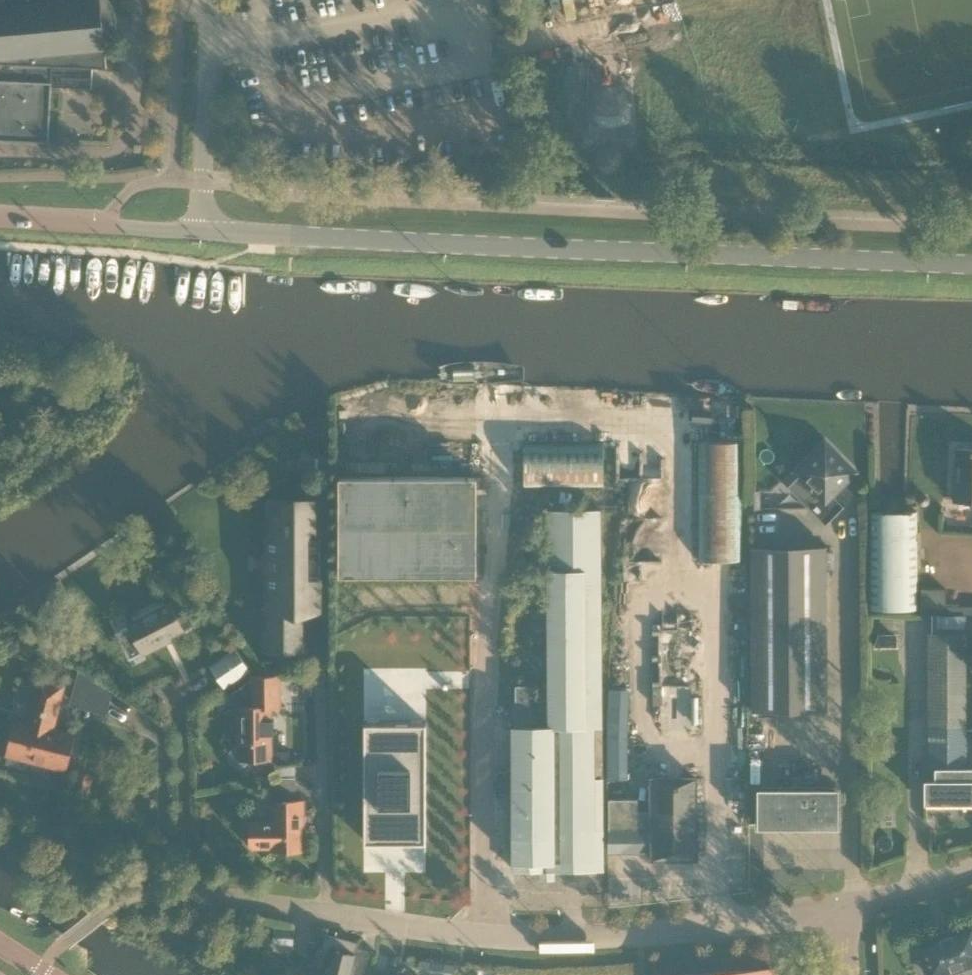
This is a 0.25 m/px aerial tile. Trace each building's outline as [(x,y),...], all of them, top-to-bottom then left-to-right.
[(106,68),(105,53),(111,45),(115,36),(117,26),(116,16),(113,7),(109,0),(0,0),(0,139),(48,141),(51,85),(91,87),(92,67),(106,68)] [(744,413),(744,401),(705,401),(705,413),(744,413)] [(698,560),(742,560),(742,442),(698,442),(698,560)] [(524,443),(524,488),(603,487),(603,443),(524,443)] [(786,487),(825,525),(843,506),(830,494),(852,472),(825,444),(797,472),(799,474),(786,487)] [(956,449),(952,500),(971,502),(971,450),(956,449)] [(475,575),(476,477),(339,477),(339,575),(475,575)] [(747,508),(760,508),(760,490),(747,490),(747,508)] [(288,519),(286,519),(286,528),(288,528),(288,536),(269,536),(269,591),(321,591),(320,503),(288,503),(288,519)] [(514,869),(603,868),(600,511),(546,512),(546,606),(533,606),(533,630),(546,630),(547,707),(513,707),(514,869)] [(869,512),(870,609),(917,609),(917,511),(869,512)] [(751,548),(752,709),(825,709),(824,547),(751,548)] [(921,614),(959,614),(959,602),(946,602),(946,588),(921,588),(921,614)] [(170,600),(129,621),(143,648),(145,647),(148,652),(162,645),(159,640),(188,625),(194,622),(188,611),(178,616),(171,601),(170,600)] [(286,608),(263,608),(263,651),(286,651),(286,615),(286,608)] [(965,729),(966,634),(929,634),(928,779),(924,779),(924,802),(971,802),(971,729),(965,729)] [(237,647),(210,665),(225,687),(251,669),(237,647)] [(114,689),(79,668),(70,704),(107,713),(114,689)] [(252,678),(227,694),(233,703),(236,701),(238,705),(271,704),(271,706),(279,706),(279,674),(252,674),(252,678)] [(38,677),(27,721),(17,719),(9,752),(66,766),(74,733),(54,728),(65,683),(38,677)] [(516,705),(530,705),(530,686),(516,686),(516,705)] [(609,691),(609,776),(628,776),(628,691),(609,691)] [(269,720),(271,720),(271,706),(271,704),(238,705),(239,743),(234,745),(232,749),(231,754),(233,758),(237,760),(241,761),(246,759),(248,755),(271,755),(271,731),(270,731),(269,720)] [(364,720),(364,840),(426,840),(426,720),(364,720)] [(71,794),(88,798),(94,774),(77,770),(71,794)] [(271,818),(247,818),(247,848),(271,848),(271,849),(303,849),(303,800),(290,800),(290,790),(294,790),(294,777),(267,778),(267,789),(271,789),(271,818)] [(638,811),(637,798),(609,798),(609,852),(652,852),(652,857),(696,857),(696,777),(652,777),(651,811),(638,811)] [(758,825),(835,826),(835,790),(758,789),(758,825)] [(919,944),(930,974),(934,974),(971,962),(971,926),(952,933),(952,931),(938,936),(938,938),(919,944)] [(275,927),(273,942),(293,944),(294,929),(275,927)] [(358,943),(327,934),(319,964),(328,967),(326,974),(350,974),(358,943)]
